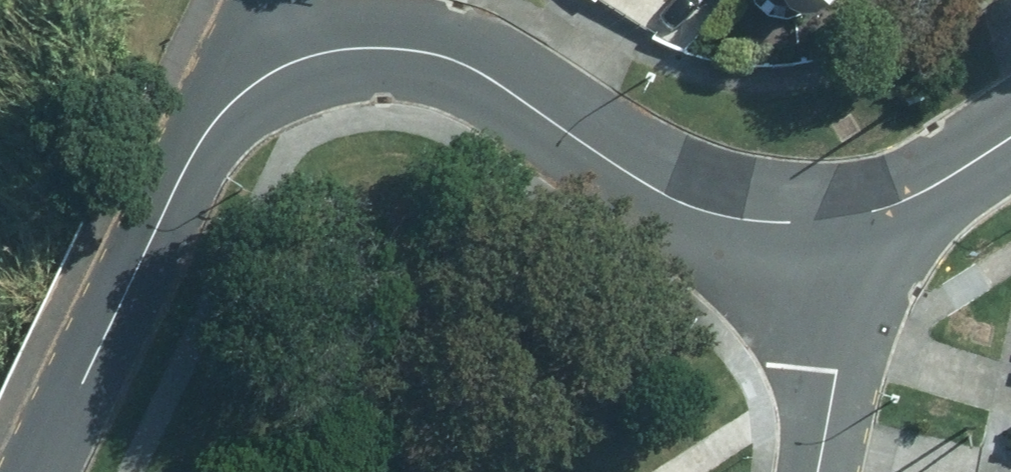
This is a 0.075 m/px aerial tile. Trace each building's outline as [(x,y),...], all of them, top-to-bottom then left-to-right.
[(810,14),(822,0),(794,0),(810,14)]
